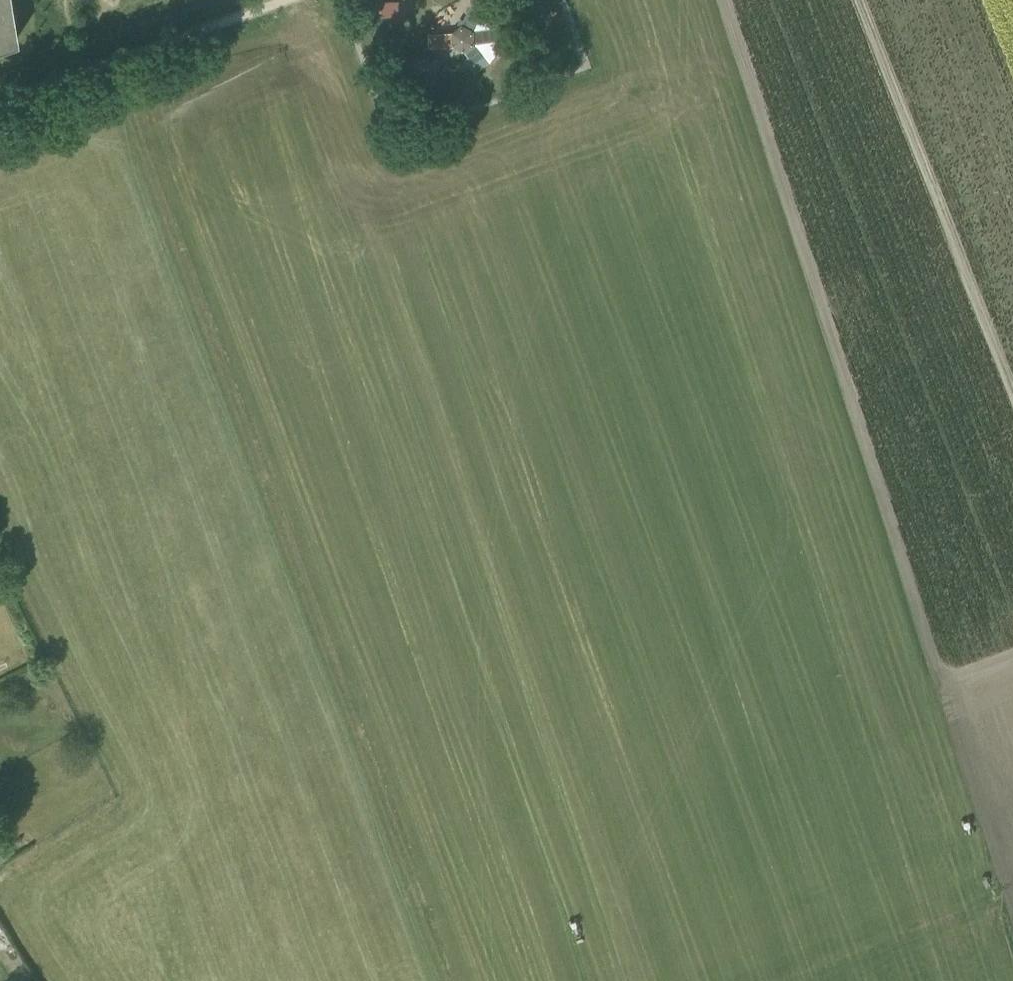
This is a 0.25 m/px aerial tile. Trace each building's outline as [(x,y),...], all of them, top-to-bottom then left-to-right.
[(16,40),(9,0),(0,0),(0,46),(16,40)] [(482,7),(473,3),(471,2),(463,19),(461,24),(462,24),(472,29),(482,7)] [(474,42),(497,40),(496,28),(472,30),(474,42)] [(488,61),(474,42),(467,46),(473,54),(470,56),(469,56),(478,68),(488,61)] [(453,44),(443,66),(454,71),(464,49),(453,44)]
